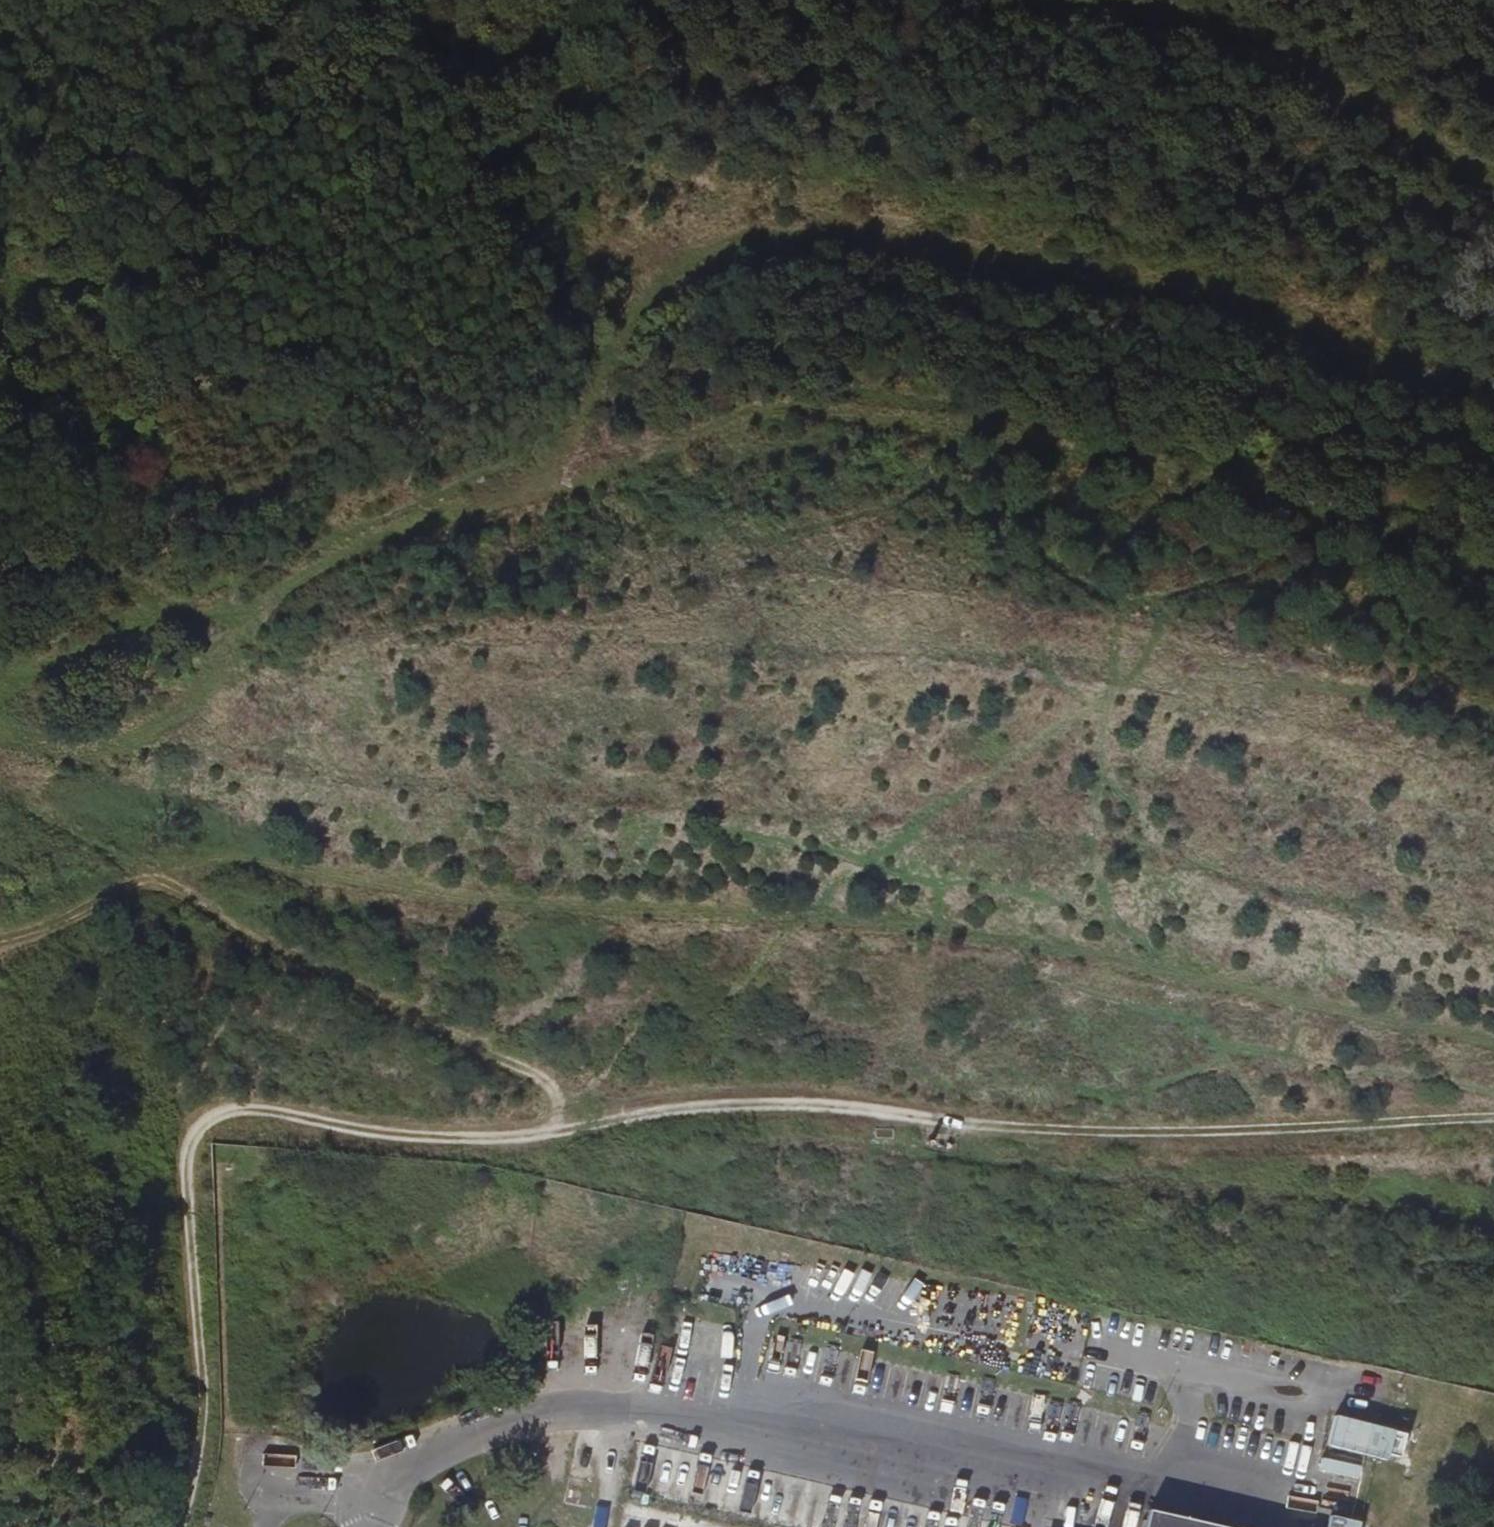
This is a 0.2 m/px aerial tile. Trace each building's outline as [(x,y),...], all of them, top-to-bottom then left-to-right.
[(1372,1415),(1360,1462),(1451,1485),(1463,1438),(1372,1415)] [(656,1468),(902,1526),(1007,1526),(663,1441),(656,1468)] [(656,1468),(641,1526),(902,1526),(656,1468)] [(1173,1517),(1171,1526),(1214,1526),(1173,1517)]
